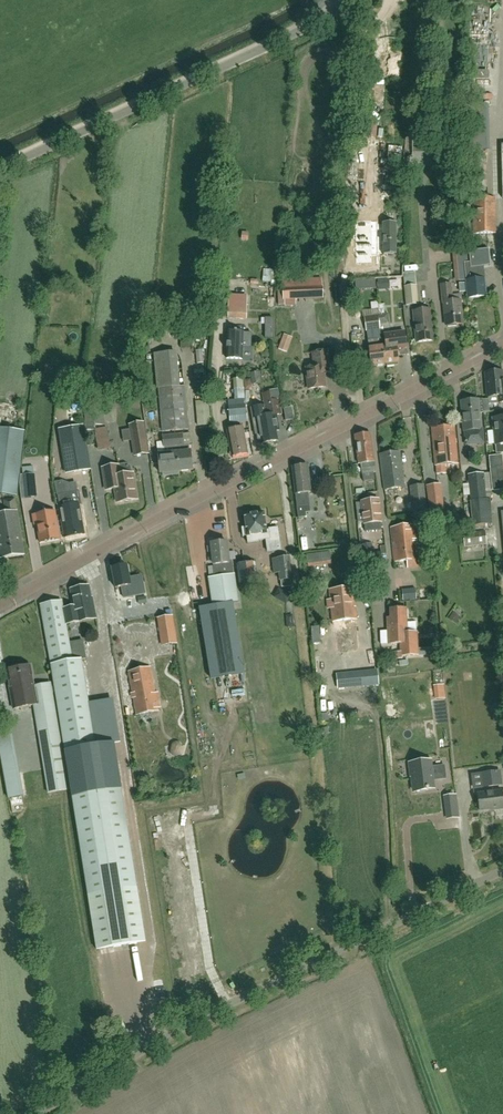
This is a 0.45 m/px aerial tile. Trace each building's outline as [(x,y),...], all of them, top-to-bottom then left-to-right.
[(479,29),(479,40),(488,40),(488,29),(479,29)] [(481,102),(495,101),(495,93),(480,94),(481,102)] [(468,151),(471,151),(471,172),(483,171),(483,151),(490,151),(488,105),(467,105),(468,151)] [(422,136),(411,136),(411,156),(422,156),(422,136)] [(487,198),(475,198),(473,198),(473,202),(474,224),(474,234),(495,234),(495,198),(487,198)] [(383,223),(383,226),(355,226),(355,263),(378,263),(378,252),(383,252),(383,255),(397,255),(397,223),(383,223)] [(469,263),(464,263),(466,281),(468,298),(486,296),(484,279),(478,279),(477,268),(482,267),(483,266),(490,266),(488,249),(469,252),(470,263),(469,263)] [(417,286),(416,275),(416,273),(403,274),(403,276),(404,287),(405,287),(406,305),(418,304),(417,286)] [(322,277),(283,279),(283,300),(284,300),(285,306),(297,305),(297,299),(323,298),(322,277)] [(463,324),(460,301),(453,302),(451,284),(442,285),(444,304),(447,326),(449,326),(449,327),(457,326),(457,325),(463,324)] [(247,295),(230,295),(229,303),(228,303),(228,319),(247,319),(247,295)] [(430,310),(422,311),(414,311),(417,343),(433,341),(431,318),(431,319),(430,310)] [(161,349),(172,350),(172,312),(162,312),(161,349)] [(385,314),(364,317),(366,331),(381,329),(380,325),(387,324),(389,323),(388,314),(385,314)] [(228,327),(228,332),(227,332),(226,358),(242,359),(242,345),(251,345),(251,333),(243,333),(243,327),(228,327)] [(385,335),(387,346),(383,346),(385,364),(386,364),(386,367),(394,366),(394,363),(399,362),(398,356),(408,355),(405,332),(385,335)] [(287,352),(291,341),(283,338),(278,349),(287,352)] [(385,364),(383,346),(378,347),(377,339),(368,340),(369,348),(371,366),(385,364)] [(306,368),(309,389),(326,387),(324,373),(329,372),(327,351),(313,353),(315,367),(306,368)] [(78,369),(69,373),(73,381),(82,378),(78,369)] [(502,382),(502,371),(485,373),(487,398),(498,397),(498,404),(502,403),(502,382)] [(250,373),(252,385),(261,384),(259,372),(250,373)] [(184,386),(158,389),(162,432),(188,429),(184,386)] [(262,394),(266,416),(271,415),(271,417),(267,418),(268,426),(269,425),(269,428),(270,428),(270,429),(273,429),(273,431),(268,432),(270,442),(278,441),(277,432),(280,432),(277,416),(282,415),(279,399),(271,400),(269,392),(262,394)] [(464,432),(465,432),(466,445),(484,443),(483,429),(481,429),(478,400),(477,400),(476,398),(468,399),(468,401),(461,402),(464,432)] [(244,399),(234,400),(228,400),(229,406),(228,406),(229,417),(230,417),(230,423),(248,422),(244,399)] [(94,426),(94,424),(95,409),(95,408),(85,407),(84,425),(94,426)] [(294,419),(292,408),(284,409),(286,421),(294,419)] [(271,415),(266,416),(257,417),(260,433),(253,434),(255,447),(263,446),(262,443),(270,442),(268,432),(273,431),(273,429),(270,429),(270,428),(269,428),(269,425),(268,426),(267,418),(271,417),(271,415)] [(493,418),(495,445),(496,445),(497,454),(502,453),(502,417),(493,418)] [(148,455),(146,443),(143,423),(130,425),(135,457),(148,455)] [(61,438),(67,473),(90,470),(82,426),(63,429),(64,437),(61,438)] [(458,464),(454,426),(432,428),(435,466),(437,466),(437,474),(446,473),(445,465),(458,464)] [(1,494),(17,496),(25,431),(0,428),(0,483),(3,483),(1,494)] [(248,454),(243,428),(227,431),(232,457),(248,454)] [(114,429),(100,430),(102,450),(115,449),(114,429)] [(182,434),(172,435),(173,446),(176,446),(177,453),(174,453),(175,460),(176,460),(178,472),(192,470),(190,451),(189,452),(189,444),(183,444),(182,434)] [(371,434),(355,436),(358,464),(360,464),(362,474),(363,482),(375,480),(373,473),(376,472),(371,434)] [(172,472),(178,472),(176,460),(175,460),(174,453),(177,453),(176,446),(173,446),(172,435),(162,436),(164,454),(158,455),(159,473),(163,473),(163,475),(164,476),(171,475),(172,474),(172,472)] [(400,452),(379,455),(384,490),(404,487),(400,452)] [(489,456),(491,473),(468,475),(470,501),(490,500),(492,491),(502,490),(502,462),(502,455),(489,456)] [(124,465),(118,466),(103,468),(106,490),(115,489),(117,503),(136,500),(132,473),(132,474),(131,469),(124,465)] [(307,465),(292,467),(295,494),(297,507),(298,518),(306,517),(306,513),(311,512),(310,505),(308,492),(310,492),(307,465)] [(34,474),(23,475),(23,476),(25,498),(37,496),(34,474)] [(427,511),(424,484),(410,486),(413,513),(427,511)] [(427,486),(430,511),(445,509),(441,484),(427,486)] [(65,538),(67,537),(69,538),(74,537),(75,536),(84,534),(78,505),(81,505),(78,492),(58,495),(65,538)] [(15,499),(3,501),(5,514),(0,515),(0,559),(24,555),(15,499)] [(361,502),(356,503),(358,522),(363,522),(364,525),(365,532),(381,530),(380,523),(377,500),(361,502)] [(491,500),(490,500),(470,501),(472,527),(493,525),(491,500)] [(40,543),(60,539),(54,511),(32,515),(34,526),(37,525),(40,543)] [(266,531),(264,516),(264,512),(255,513),(243,515),(245,528),(242,528),(243,537),(246,536),(247,543),(258,542),(258,541),(265,540),(267,553),(281,551),(279,541),(278,528),(268,529),(269,531),(266,531)] [(457,529),(458,529),(464,526),(465,525),(459,515),(452,519),(457,529)] [(413,525),(390,528),(394,562),(406,561),(407,567),(418,566),(413,525)] [(487,545),(485,531),(463,534),(465,548),(487,545)] [(367,546),(383,545),(382,533),(366,533),(367,546)] [(234,580),(232,562),(229,563),(226,542),(211,544),(215,578),(209,579),(210,583),(234,580)] [(363,554),(364,564),(382,562),(381,552),(372,553),(363,554)] [(281,587),(291,586),(290,579),(291,579),(289,558),(272,560),(273,568),(279,568),(280,580),(281,580),(281,587)] [(258,582),(255,562),(236,564),(239,584),(258,582)] [(112,569),(116,588),(122,587),(124,597),(144,594),(142,583),(130,585),(127,567),(112,569)] [(383,592),(381,577),(382,577),(382,570),(369,572),(372,594),(383,592)] [(210,583),(213,606),(200,608),(212,678),(244,673),(233,603),(232,603),(231,594),(236,593),(234,580),(210,583)] [(74,607),(63,609),(66,625),(77,623),(77,618),(95,615),(93,604),(91,605),(88,586),(71,589),(74,607)] [(334,621),(336,651),(359,649),(353,588),(329,590),(331,604),(334,621)] [(288,601),(292,594),(282,589),(278,596),(288,601)] [(62,602),(40,606),(48,653),(65,752),(64,752),(70,790),(71,791),(87,895),(137,887),(123,799),(114,744),(96,748),(88,703),(81,660),(72,662),(69,644),(67,631),(66,625),(63,609),(62,602)] [(391,619),(387,619),(388,630),(388,631),(388,644),(400,644),(400,652),(394,652),(395,660),(403,659),(403,656),(432,655),(431,648),(419,649),(418,639),(417,632),(407,632),(407,629),(406,623),(406,609),(391,609),(391,619)] [(160,617),(164,645),(177,643),(172,615),(160,617)] [(83,642),(69,644),(72,662),(81,660),(86,659),(83,642)] [(320,648),(320,659),(330,658),(330,647),(320,648)] [(39,738),(46,781),(48,794),(69,790),(60,734),(59,734),(50,685),(33,688),(30,667),(7,671),(13,709),(33,705),(39,737),(39,738)] [(158,710),(150,668),(128,672),(136,714),(158,710)] [(339,688),(368,685),(366,672),(338,675),(339,688)] [(348,704),(348,712),(364,711),(363,703),(348,704)] [(430,767),(430,761),(411,763),(411,764),(410,764),(411,776),(412,776),(414,792),(428,790),(428,789),(433,788),(432,779),(435,779),(436,780),(446,779),(444,766),(430,767)] [(481,773),(483,788),(502,786),(501,770),(481,773)] [(502,791),(478,794),(480,811),(494,809),(494,810),(502,809),(502,791)] [(456,796),(444,797),(447,817),(458,815),(456,796)] [(146,942),(137,887),(87,895),(96,950),(146,942)]
